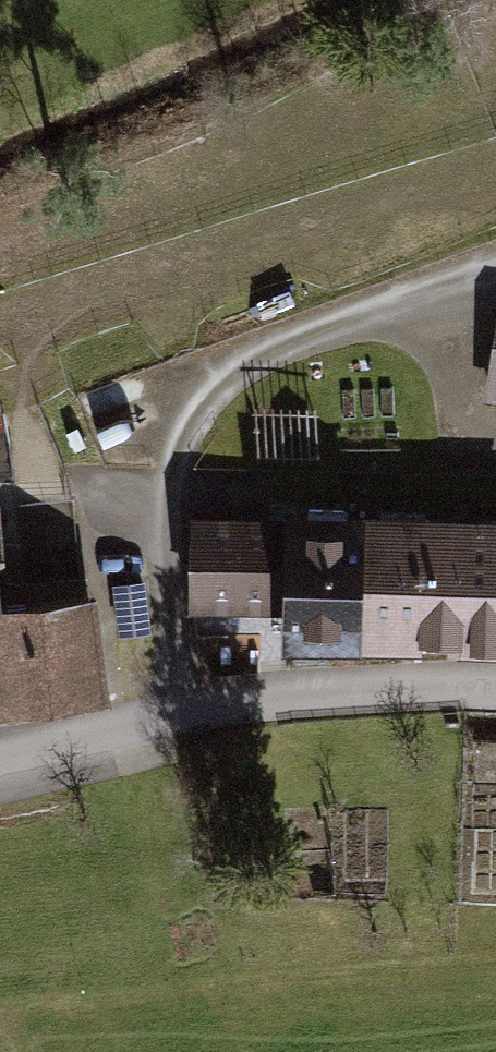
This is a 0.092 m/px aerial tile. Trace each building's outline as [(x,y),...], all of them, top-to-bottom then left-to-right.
[(365,662),(367,529),(195,526),(194,627),(281,628),(281,661),(365,662)] [(367,529),(365,662),(417,663),(419,529),(367,529)] [(419,529),(417,663),(469,664),(471,530),(419,529)] [(469,664),(495,664),(495,530),(471,530),(469,664)] [(113,714),(102,607),(2,617),(0,596),(0,725),(113,714)]
